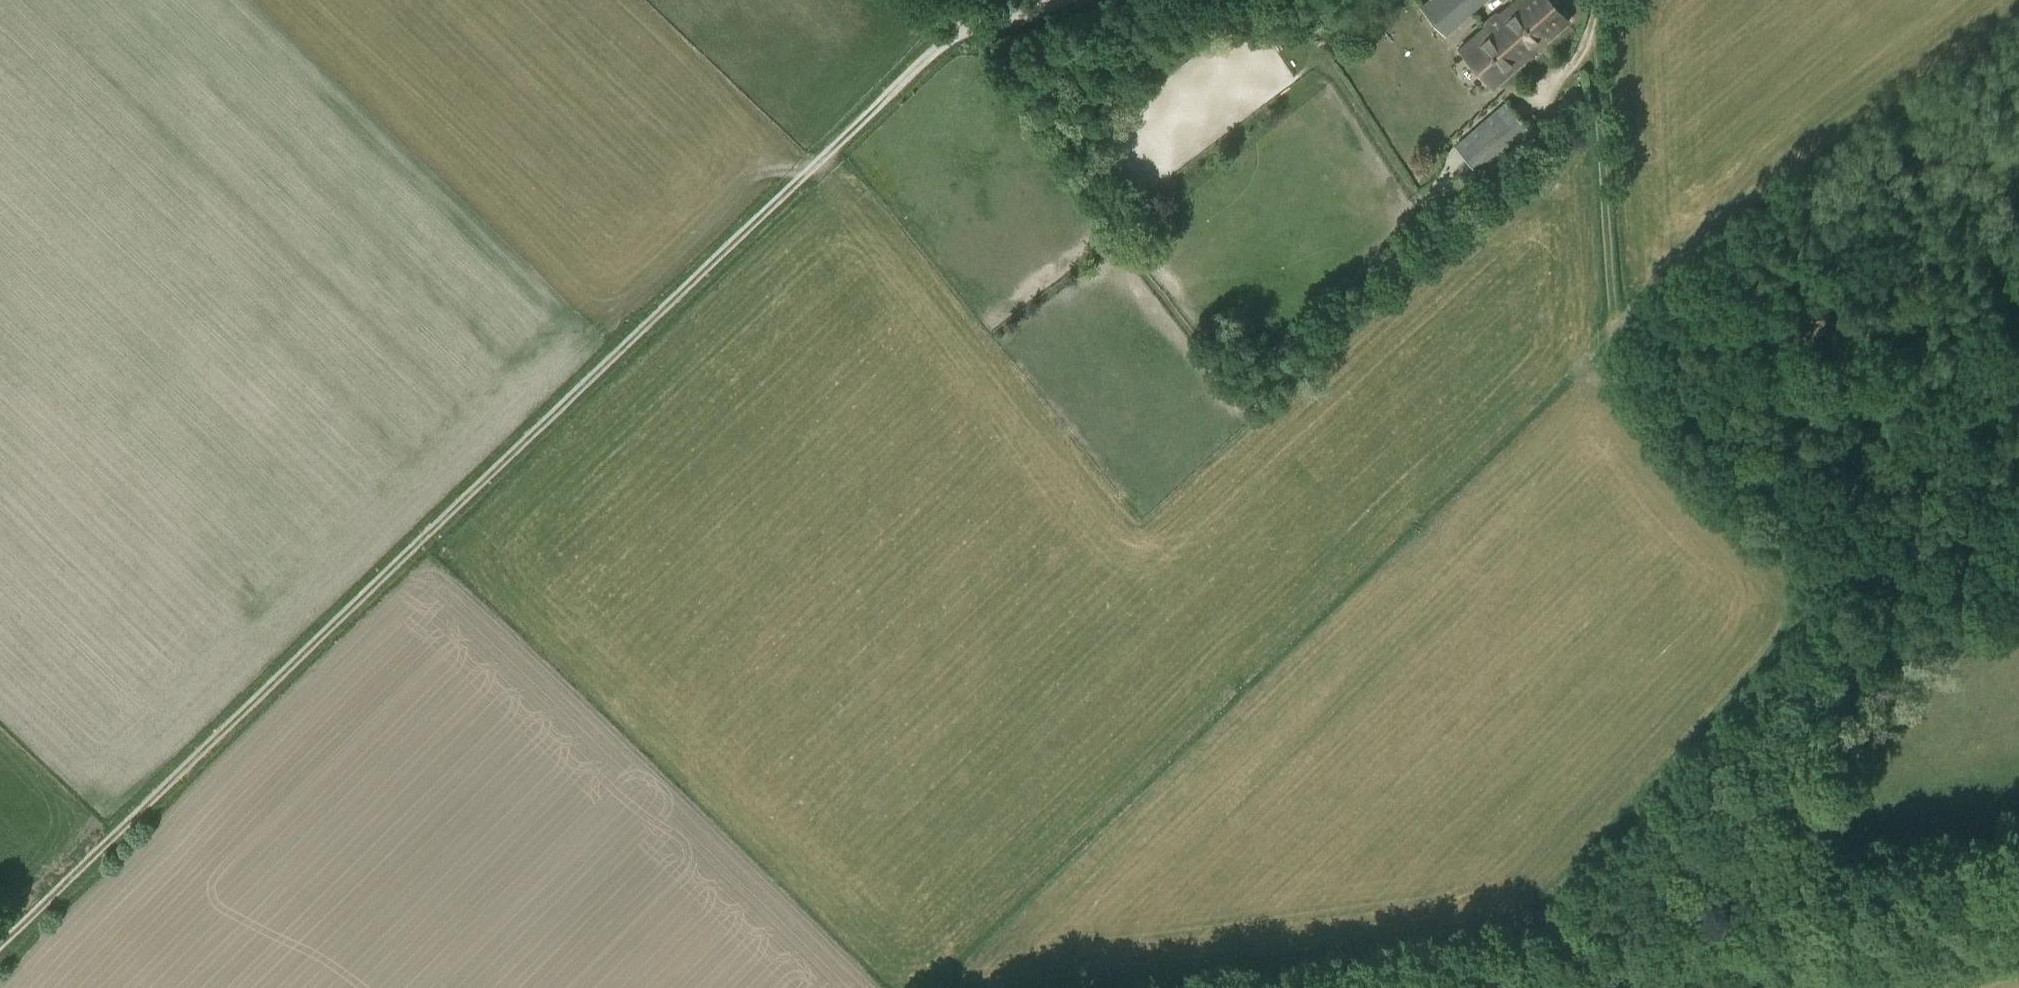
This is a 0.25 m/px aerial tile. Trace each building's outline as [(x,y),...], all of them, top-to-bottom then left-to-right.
[(1460,23),(1484,0),(1433,0),(1421,12),(1446,37),(1460,23)] [(1567,22),(1548,0),(1516,0),(1459,49),(1492,88),(1567,22)] [(1491,185),(1540,142),(1531,132),(1532,131),(1505,101),(1455,145),(1481,175),(1491,185)] [(1448,198),(1437,208),(1446,219),(1457,208),(1448,198)]
